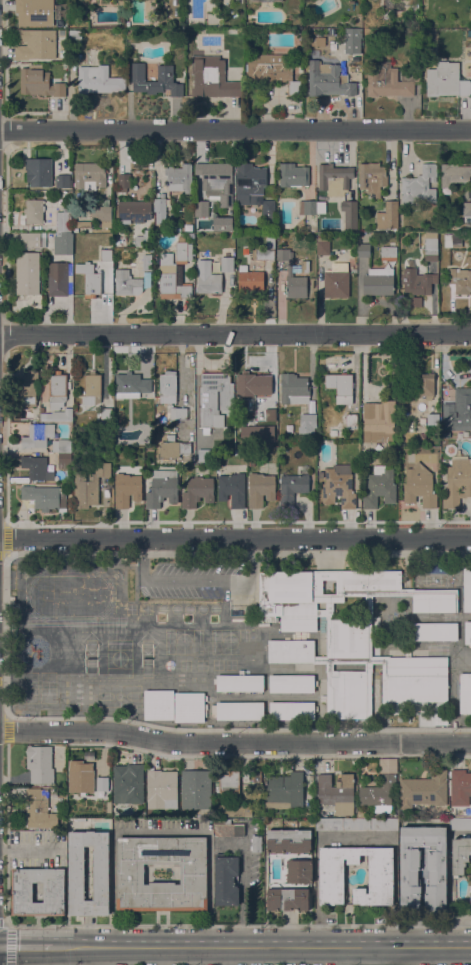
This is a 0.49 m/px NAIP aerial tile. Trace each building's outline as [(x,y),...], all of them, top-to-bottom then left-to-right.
[(15,13),(15,0),(54,0),(54,5),(55,5),(55,19),(54,19),(54,26),(18,26),(18,13),(15,13)] [(315,24),(311,27),(307,24),(307,19),(311,17),(315,20),(315,24)] [(56,29),(56,58),(29,58),(29,60),(15,60),(15,45),(27,45),(27,41),(18,41),(18,29),(56,29)] [(345,29),(361,29),(361,33),(362,33),(362,38),(361,38),(361,53),(345,53),(345,29)] [(69,30),(82,30),(82,44),(69,44),(69,30)] [(72,47),(83,47),(83,60),(72,60),(72,47)] [(301,95),(288,96),(288,81),(248,82),(248,55),(289,54),(289,60),(292,60),(293,80),(300,80),(301,95)] [(192,97),(192,88),(194,88),(194,75),(191,75),(191,70),(194,70),(194,59),(197,59),(197,56),(220,55),(220,59),(225,59),(225,81),(242,81),(242,96),(192,97)] [(309,59),(319,59),(319,64),(340,64),(340,68),(341,68),(341,71),(339,71),(339,82),(357,82),(357,95),(354,95),(354,96),(348,96),(348,95),(345,95),(345,94),(323,94),(323,95),(319,95),(319,96),(309,96),(309,59)] [(368,69),(376,69),(376,61),(391,61),(391,68),(397,68),(397,81),(401,81),(401,74),(414,74),(414,75),(419,75),(419,81),(414,81),(414,96),(402,96),(402,95),(378,95),(378,97),(368,97),(368,69)] [(470,82),(470,95),(439,95),(439,96),(427,96),(427,69),(436,69),(436,61),(449,61),(449,62),(459,62),(459,80),(470,80),(470,82)] [(132,63),(145,62),(145,81),(158,81),(158,65),(173,65),(173,82),(177,82),(177,83),(183,83),(183,96),(170,96),(170,97),(163,97),(163,92),(156,92),(156,94),(145,94),(145,92),(133,92),(133,82),(132,82),(132,63)] [(348,71),(348,62),(360,62),(360,71),(348,71)] [(21,68),(28,68),(28,64),(43,64),(43,72),(50,72),(50,85),(53,85),(53,82),(64,82),(65,96),(53,96),(53,95),(42,95),(42,94),(29,94),(28,94),(27,94),(24,94),(23,94),(21,94),(21,68)] [(108,77),(123,77),(123,92),(78,92),(79,66),(99,66),(99,65),(108,65),(108,77)] [(52,158),(52,186),(30,186),(30,182),(27,182),(27,170),(26,170),(26,158),(52,158)] [(104,163),(104,168),(106,168),(106,170),(108,170),(108,172),(106,172),(106,187),(96,187),(96,190),(84,190),(84,189),(75,189),(75,163),(104,163)] [(169,181),(167,181),(167,175),(165,175),(165,168),(169,168),(169,166),(175,166),(175,168),(183,168),(183,163),(192,163),(192,193),(185,193),(185,189),(184,189),(184,191),(169,191),(169,181)] [(233,163),(233,207),(220,207),(220,196),(206,196),(206,190),(202,190),(202,174),(195,174),(195,163),(233,163)] [(252,166),(255,166),(255,167),(267,167),(267,186),(263,186),(263,200),(275,200),(275,220),(264,220),(264,214),(262,214),(262,204),(237,204),(237,163),(252,163),(252,166)] [(280,163),(295,163),(295,167),(309,166),(309,185),(309,186),(305,186),(305,185),(302,185),(302,186),(297,186),(297,185),(296,185),(296,186),(290,186),(290,187),(280,187),(280,163)] [(319,164),(328,164),(328,163),(333,163),(333,167),(354,167),(354,178),(349,178),(349,189),(349,192),(344,192),(344,195),(328,196),(328,190),(325,190),(325,191),(322,191),(322,190),(319,190),(319,164)] [(359,163),(380,163),(380,166),(386,166),(386,175),(387,175),(388,186),(381,186),(381,198),(368,198),(368,188),(359,188),(359,163)] [(402,189),(401,189),(401,186),(402,186),(402,182),(401,182),(401,177),(407,177),(407,178),(416,178),(416,177),(417,177),(417,175),(422,175),(422,163),(436,163),(436,182),(430,182),(430,177),(429,177),(429,188),(436,188),(436,202),(419,202),(419,201),(413,201),(413,205),(403,205),(403,202),(402,202),(402,189)] [(458,166),(470,166),(470,176),(470,182),(456,182),(456,185),(451,185),(451,188),(441,188),(441,164),(458,164),(458,166)] [(131,188),(127,188),(127,192),(116,192),(116,187),(118,187),(118,174),(131,174),(131,188)] [(70,187),(57,188),(56,175),(70,175),(70,187)] [(154,186),(166,186),(166,223),(156,223),(156,211),(154,211),(154,186)] [(43,201),(45,201),(45,203),(43,203),(43,220),(45,220),(45,223),(43,223),(43,224),(26,224),(26,213),(24,213),(24,208),(26,208),(26,205),(25,205),(25,200),(27,200),(33,200),(33,198),(35,198),(35,200),(43,200),(43,201)] [(316,214),(299,214),(299,201),(316,200),(316,202),(316,213),(316,214)] [(377,212),(385,212),(385,200),(397,200),(397,228),(377,228),(377,212)] [(151,201),(151,219),(144,219),(144,222),(133,222),(133,220),(131,220),(131,219),(118,219),(118,201),(151,201)] [(209,216),(195,216),(195,201),(209,201),(209,216)] [(356,229),(345,229),(345,214),(343,214),(343,211),(341,211),(341,201),(357,201),(356,229)] [(326,202),(326,213),(316,213),(316,202),(326,202)] [(463,202),(470,202),(470,222),(465,222),(465,216),(463,216),(463,202)] [(112,228),(109,228),(109,230),(104,230),(104,228),(101,228),(101,221),(91,221),(91,206),(111,206),(112,228)] [(71,230),(71,232),(73,232),(73,254),(54,254),(54,235),(56,235),(56,232),(50,232),(50,212),(71,212),(71,230)] [(233,217),(233,231),(214,231),(214,217),(233,217)] [(135,244),(132,244),(132,236),(143,236),(143,230),(151,230),(151,233),(152,233),(152,244),(135,244)] [(438,261),(425,261),(425,232),(438,232),(438,261)] [(41,234),(41,248),(31,248),(31,250),(25,250),(25,248),(21,248),(21,233),(41,234)] [(445,234),(452,234),(452,233),(462,233),(462,247),(445,247),(445,234)] [(256,260),(256,248),(267,249),(267,237),(275,237),(275,260),(256,260)] [(330,255),(317,255),(317,241),(318,241),(318,237),(327,237),(327,241),(330,241),(330,255)] [(101,240),(112,240),(112,260),(101,261),(101,240)] [(176,242),(188,242),(188,244),(192,244),(193,260),(176,260),(176,242)] [(358,257),(358,244),(370,244),(370,257),(358,257)] [(397,247),(397,260),(381,260),(381,247),(397,247)] [(307,298),(287,298),(287,274),(288,274),(288,260),(277,260),(277,249),(290,249),(290,252),(293,252),(293,265),(301,265),(301,261),(309,261),(309,272),(294,272),(294,277),(307,277),(307,298)] [(17,252),(39,252),(39,294),(17,294),(17,252)] [(161,298),(161,294),(160,294),(160,253),(173,253),(173,265),(176,265),(176,266),(178,266),(178,270),(176,270),(176,287),(181,287),(181,285),(191,285),(192,298),(161,298)] [(152,271),(143,271),(143,254),(152,254),(152,271)] [(221,257),(234,257),(234,271),(221,272),(221,257)] [(198,293),(198,260),(211,260),(211,274),(222,274),(222,293),(198,293)] [(68,296),(48,296),(48,262),(68,262),(68,269),(68,296)] [(349,297),(324,297),(325,271),(326,271),(326,270),(332,270),(332,263),(348,263),(348,271),(349,271),(349,297)] [(94,264),(94,273),(98,273),(98,270),(101,270),(101,294),(100,296),(97,296),(96,294),(96,298),(85,298),(85,273),(76,273),(75,264),(94,264)] [(264,289),(248,290),(248,295),(239,295),(239,265),(247,265),(248,272),(264,271),(264,289)] [(394,268),(394,295),(364,295),(363,275),(369,275),(369,269),(394,268)] [(468,270),(470,270),(470,292),(470,294),(467,294),(468,295),(466,296),(463,296),(461,295),(462,294),(459,294),(459,295),(454,295),(454,291),(455,291),(456,284),(449,283),(450,268),(460,268),(460,269),(468,269),(468,270)] [(116,295),(116,269),(129,269),(129,275),(131,275),(131,278),(143,278),(143,289),(142,291),(141,293),(139,294),(137,295),(133,295),(116,295)] [(412,295),(412,292),(404,292),(404,283),(407,283),(407,271),(416,271),(416,276),(421,276),(421,279),(423,279),(423,276),(431,276),(431,295),(412,295)] [(12,406),(12,388),(16,388),(16,386),(21,386),(21,387),(22,387),(22,382),(24,382),(24,370),(38,370),(38,382),(36,382),(36,406),(12,406)] [(51,374),(55,374),(55,370),(61,370),(61,375),(67,375),(66,400),(65,402),(64,407),(60,407),(60,410),(50,409),(51,374)] [(84,405),(84,396),(85,396),(85,374),(90,374),(90,370),(95,370),(95,374),(101,374),(101,403),(95,405),(84,405)] [(176,396),(160,396),(160,374),(165,374),(165,370),(171,370),(171,371),(176,371),(176,396)] [(238,374),(243,374),(243,370),(248,370),(248,374),(254,374),(254,395),(238,395),(238,374)] [(140,393),(140,398),(116,398),(116,374),(127,374),(127,371),(132,371),(132,374),(141,374),(141,379),(151,379),(151,393),(140,393)] [(352,382),(354,382),(354,387),(353,387),(352,404),(336,404),(336,388),(325,388),(326,374),(342,374),(342,372),(347,372),(347,374),(352,374),(352,382)] [(199,386),(201,386),(201,373),(231,373),(231,383),(234,383),(234,390),(233,390),(233,410),(220,410),(220,391),(217,391),(217,410),(219,410),(219,412),(224,412),(224,433),(218,433),(218,428),(199,428),(199,386)] [(281,404),(281,373),(295,373),(295,374),(297,374),(297,377),(308,377),(308,386),(309,386),(309,404),(281,404)] [(434,396),(434,397),(430,397),(430,396),(417,396),(417,374),(420,374),(420,373),(423,373),(423,374),(425,374),(425,373),(428,373),(428,374),(429,374),(429,373),(434,373),(434,382),(436,382),(436,387),(434,387),(434,396)] [(443,430),(443,403),(455,403),(455,388),(470,388),(470,430),(443,430)] [(364,403),(381,403),(381,400),(395,400),(395,416),(394,416),(394,434),(393,434),(393,438),(389,438),(389,439),(385,439),(385,441),(370,441),(370,442),(364,442),(364,403)] [(47,421),(47,413),(52,413),(52,411),(65,411),(65,408),(72,408),(72,421),(47,421)] [(101,408),(112,408),(112,426),(101,426),(101,408)] [(187,408),(187,419),(176,419),(176,408),(187,408)] [(262,414),(262,425),(250,425),(250,414),(262,414)] [(316,414),(316,428),(315,428),(315,434),(299,434),(299,427),(301,427),(301,414),(316,414)] [(357,414),(358,429),(354,429),(354,430),(347,430),(346,414),(357,414)] [(439,414),(439,425),(427,425),(427,414),(439,414)] [(55,424),(55,437),(47,437),(47,448),(22,448),(22,436),(29,436),(29,424),(55,424)] [(158,459),(158,454),(161,454),(160,442),(168,442),(167,435),(175,435),(175,443),(191,442),(191,453),(180,454),(180,458),(158,459)] [(71,439),(71,453),(58,453),(53,453),(53,439),(71,439)] [(387,443),(387,450),(384,450),(384,451),(378,452),(378,447),(380,447),(380,443),(387,443)] [(456,454),(450,456),(447,454),(445,452),(445,448),(446,446),(447,445),(452,443),(455,445),(457,448),(456,454)] [(211,449),(211,462),(199,462),(198,449),(211,449)] [(71,453),(71,469),(58,469),(58,453),(71,453)] [(32,456),(32,457),(47,457),(47,464),(54,464),(54,470),(47,470),(47,471),(54,471),(54,480),(29,480),(29,468),(21,468),(21,456),(32,456)] [(442,459),(470,459),(470,497),(467,497),(467,498),(460,498),(460,509),(442,509),(443,494),(446,494),(446,485),(447,485),(448,466),(442,466),(442,459)] [(432,474),(433,490),(434,490),(434,494),(437,494),(437,508),(422,508),(422,496),(416,496),(416,503),(404,503),(404,484),(406,484),(406,469),(412,469),(418,461),(432,474)] [(75,509),(74,471),(86,471),(86,481),(89,481),(89,474),(95,474),(95,463),(111,463),(111,477),(98,477),(99,503),(93,503),(93,504),(89,505),(89,508),(75,509)] [(323,484),(326,484),(325,468),(333,468),(333,464),(351,464),(351,474),(352,474),(352,490),(353,490),(353,493),(356,493),(356,509),(341,509),(341,496),(335,496),(335,503),(323,504),(323,484)] [(280,490),(281,490),(280,476),(299,475),(301,475),(301,466),(310,465),(310,474),(309,474),(309,492),(294,492),(294,507),(280,507),(280,490)] [(363,493),(366,493),(366,491),(367,491),(367,474),(374,474),(374,466),(386,465),(386,468),(394,468),(394,484),(396,484),(396,503),(384,503),(384,496),(378,496),(378,509),(363,509),(363,493)] [(146,492),(152,492),(152,478),(154,478),(153,471),(177,470),(178,503),(169,503),(169,497),(163,497),(164,502),(160,502),(160,508),(146,509),(146,492)] [(115,473),(123,473),(123,475),(129,475),(129,476),(142,476),(142,500),(133,500),(133,495),(129,495),(129,510),(115,510),(115,473)] [(245,509),(231,509),(231,494),(227,494),(227,501),(218,501),(218,476),(231,476),(231,474),(237,474),(237,473),(245,473),(245,509)] [(276,500),(266,500),(266,495),(263,495),(263,508),(249,508),(249,488),(248,488),(248,486),(249,486),(249,484),(248,484),(248,481),(249,481),(249,473),(258,473),(258,474),(263,474),(263,475),(276,475),(276,500)] [(195,478),(195,476),(201,476),(201,478),(214,478),(214,502),(205,502),(205,497),(200,497),(200,502),(197,502),(196,508),(182,508),(182,492),(188,492),(188,478),(195,478)] [(33,486),(33,487),(59,487),(59,509),(49,509),(49,512),(44,512),(44,509),(35,509),(35,501),(32,501),(32,499),(21,499),(21,486),(33,486)] [(470,612),(470,566),(462,566),(463,612),(470,612)] [(281,616),(276,616),(276,618),(278,618),(278,622),(265,622),(265,616),(260,616),(259,573),(269,573),(269,572),(401,571),(402,589),(402,590),(344,590),(344,596),(344,602),(333,602),(326,602),(317,602),(317,609),(317,616),(317,631),(281,631),(281,616)] [(326,609),(326,602),(333,602),(333,611),(365,611),(365,596),(344,596),(344,590),(402,590),(402,589),(413,589),(413,590),(413,595),(371,596),(371,617),(327,618),(326,618),(325,616),(317,616),(317,609),(326,609)] [(413,590),(458,590),(458,612),(413,612),(413,595),(413,590)] [(327,618),(371,617),(372,656),(372,657),(327,657),(327,656),(327,618)] [(457,623),(457,640),(413,641),(413,623),(457,623)] [(314,663),(269,663),(268,640),(314,640),(314,656),(314,663)] [(388,657),(406,657),(406,651),(411,651),(411,657),(448,657),(448,702),(388,702),(388,657)] [(216,691),(216,684),(214,684),(213,679),(217,679),(217,675),(239,675),(239,670),(244,670),(244,675),(264,675),(264,691),(216,691)] [(370,719),(370,688),(366,687),(366,671),(326,670),(326,718),(370,719)] [(460,674),(470,674),(470,714),(460,714),(460,712),(458,712),(458,708),(460,708),(460,674)] [(314,675),(314,677),(317,677),(317,683),(314,683),(314,693),(270,692),(270,675),(314,675)] [(144,691),(174,691),(174,720),(144,720),(144,691)] [(175,693),(204,693),(204,722),(175,722),(175,693)] [(217,702),(264,702),(264,720),(217,720),(217,702)] [(314,702),(314,706),(318,706),(318,711),(315,711),(315,719),(270,720),(270,702),(314,702)] [(435,725),(435,714),(448,714),(448,725),(435,725)] [(52,746),(51,768),(54,768),(54,784),(31,783),(31,769),(27,769),(27,746),(52,746)] [(69,769),(73,769),(73,764),(83,764),(83,765),(87,765),(87,769),(94,769),(94,785),(95,785),(95,787),(93,787),(93,792),(85,792),(85,794),(82,794),(82,792),(69,792),(69,769)] [(113,766),(127,765),(127,764),(143,764),(143,803),(113,803),(113,766)] [(435,803),(412,804),(412,810),(400,810),(400,779),(431,779),(431,770),(447,769),(447,805),(445,805),(445,806),(435,806),(435,805),(435,803)] [(466,773),(470,773),(470,796),(469,796),(469,806),(451,806),(451,769),(466,769),(466,773)] [(147,770),(161,770),(161,772),(177,771),(177,809),(147,809),(147,770)] [(181,770),(211,770),(211,809),(182,809),(181,770)] [(239,792),(238,792),(238,795),(219,795),(219,792),(216,792),(216,786),(219,786),(219,775),(228,774),(228,771),(239,771),(239,792)] [(253,771),(261,771),(261,782),(253,782),(253,771)] [(303,807),(290,807),(290,808),(265,809),(265,802),(267,802),(266,776),(291,776),(291,771),(303,771),(303,807)] [(390,805),(390,812),(376,812),(376,805),(359,805),(359,787),(381,787),(381,773),(396,773),(396,789),(392,789),(392,805),(390,805)] [(318,804),(318,774),(331,774),(331,787),(337,787),(336,781),(341,781),(341,774),(353,774),(354,814),(335,814),(335,804),(318,804)] [(96,778),(108,777),(108,791),(96,791),(96,778)] [(48,813),(58,813),(58,827),(27,828),(27,817),(30,817),(30,812),(27,812),(27,808),(30,808),(30,801),(26,802),(26,789),(40,788),(40,789),(48,789),(48,813)] [(252,805),(252,816),(223,817),(222,805),(252,805)] [(398,819),(398,830),(316,830),(316,819),(398,819)] [(449,819),(470,819),(470,830),(449,830),(449,819)] [(214,824),(244,824),(244,836),(214,837),(214,824)] [(401,914),(401,827),(447,827),(447,914),(401,914)] [(280,830),(280,829),(283,829),(283,830),(295,830),(295,829),(299,829),(299,830),(312,830),(312,852),(309,852),(309,853),(286,853),(286,852),(283,852),(283,853),(271,853),(271,852),(267,852),(268,830),(280,830)] [(69,915),(69,832),(86,832),(86,831),(87,831),(87,830),(94,830),(94,831),(95,831),(95,832),(109,832),(109,915),(69,915)] [(251,836),(262,836),(262,852),(252,852),(251,836)] [(118,911),(118,837),(207,837),(207,911),(118,911)] [(460,837),(470,837),(470,855),(469,855),(469,862),(467,862),(467,866),(465,866),(465,875),(459,875),(459,878),(453,878),(452,839),(460,839),(460,837)] [(320,847),(394,847),(394,905),(353,905),(353,888),(366,888),(366,893),(369,893),(369,855),(360,855),(360,864),(347,864),(347,859),(344,859),(344,905),(320,905),(320,847)] [(310,852),(282,853),(283,866),(267,867),(267,875),(282,874),(282,881),(285,881),(285,860),(310,859),(310,852)] [(239,857),(239,874),(238,874),(238,876),(235,876),(235,886),(238,886),(238,887),(239,887),(239,905),(215,905),(215,857),(239,857)] [(288,883),(288,861),(312,860),(313,883),(288,883)] [(12,915),(12,869),(65,869),(65,915),(12,915)] [(309,889),(309,910),(297,910),(297,909),(292,909),(292,910),(281,910),(281,909),(279,909),(279,910),(267,910),(267,889),(309,889)]
